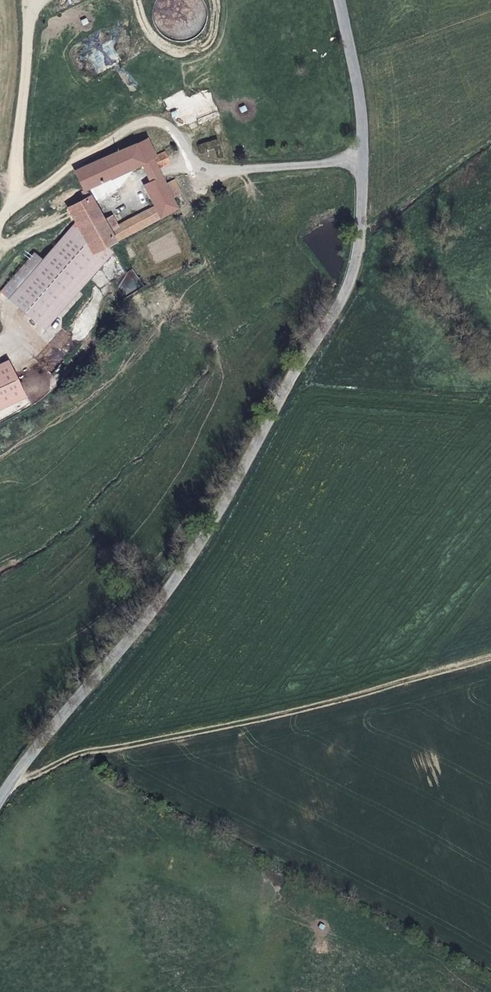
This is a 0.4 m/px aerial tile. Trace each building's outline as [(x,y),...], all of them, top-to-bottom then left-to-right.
[(168,107),(186,97),(182,90),(164,100),(168,107)] [(154,157),(146,139),(134,144),(143,163),(152,159),(155,157),(154,157)] [(143,163),(134,144),(99,160),(107,178),(108,179),(142,163),(143,163)] [(169,164),(164,152),(154,157),(155,157),(152,159),(157,169),(169,164)] [(157,169),(152,159),(143,163),(142,163),(150,182),(161,177),(157,169)] [(107,178),(99,160),(75,172),(83,190),(107,178)] [(165,186),(162,179),(161,177),(150,182),(146,185),(155,206),(159,217),(176,208),(171,198),(165,186)] [(180,193),(175,181),(165,186),(171,198),(180,193)] [(113,241),(108,231),(102,220),(89,197),(86,198),(68,208),(75,222),(92,253),(105,246),(113,241)] [(113,241),(159,217),(155,206),(117,226),(108,231),(113,241)] [(117,226),(111,215),(102,220),(108,231),(117,226)] [(44,329),(111,251),(105,246),(92,253),(75,222),(42,260),(35,253),(1,292),(9,299),(44,329)] [(24,397),(7,361),(0,364),(0,408),(24,397)]
